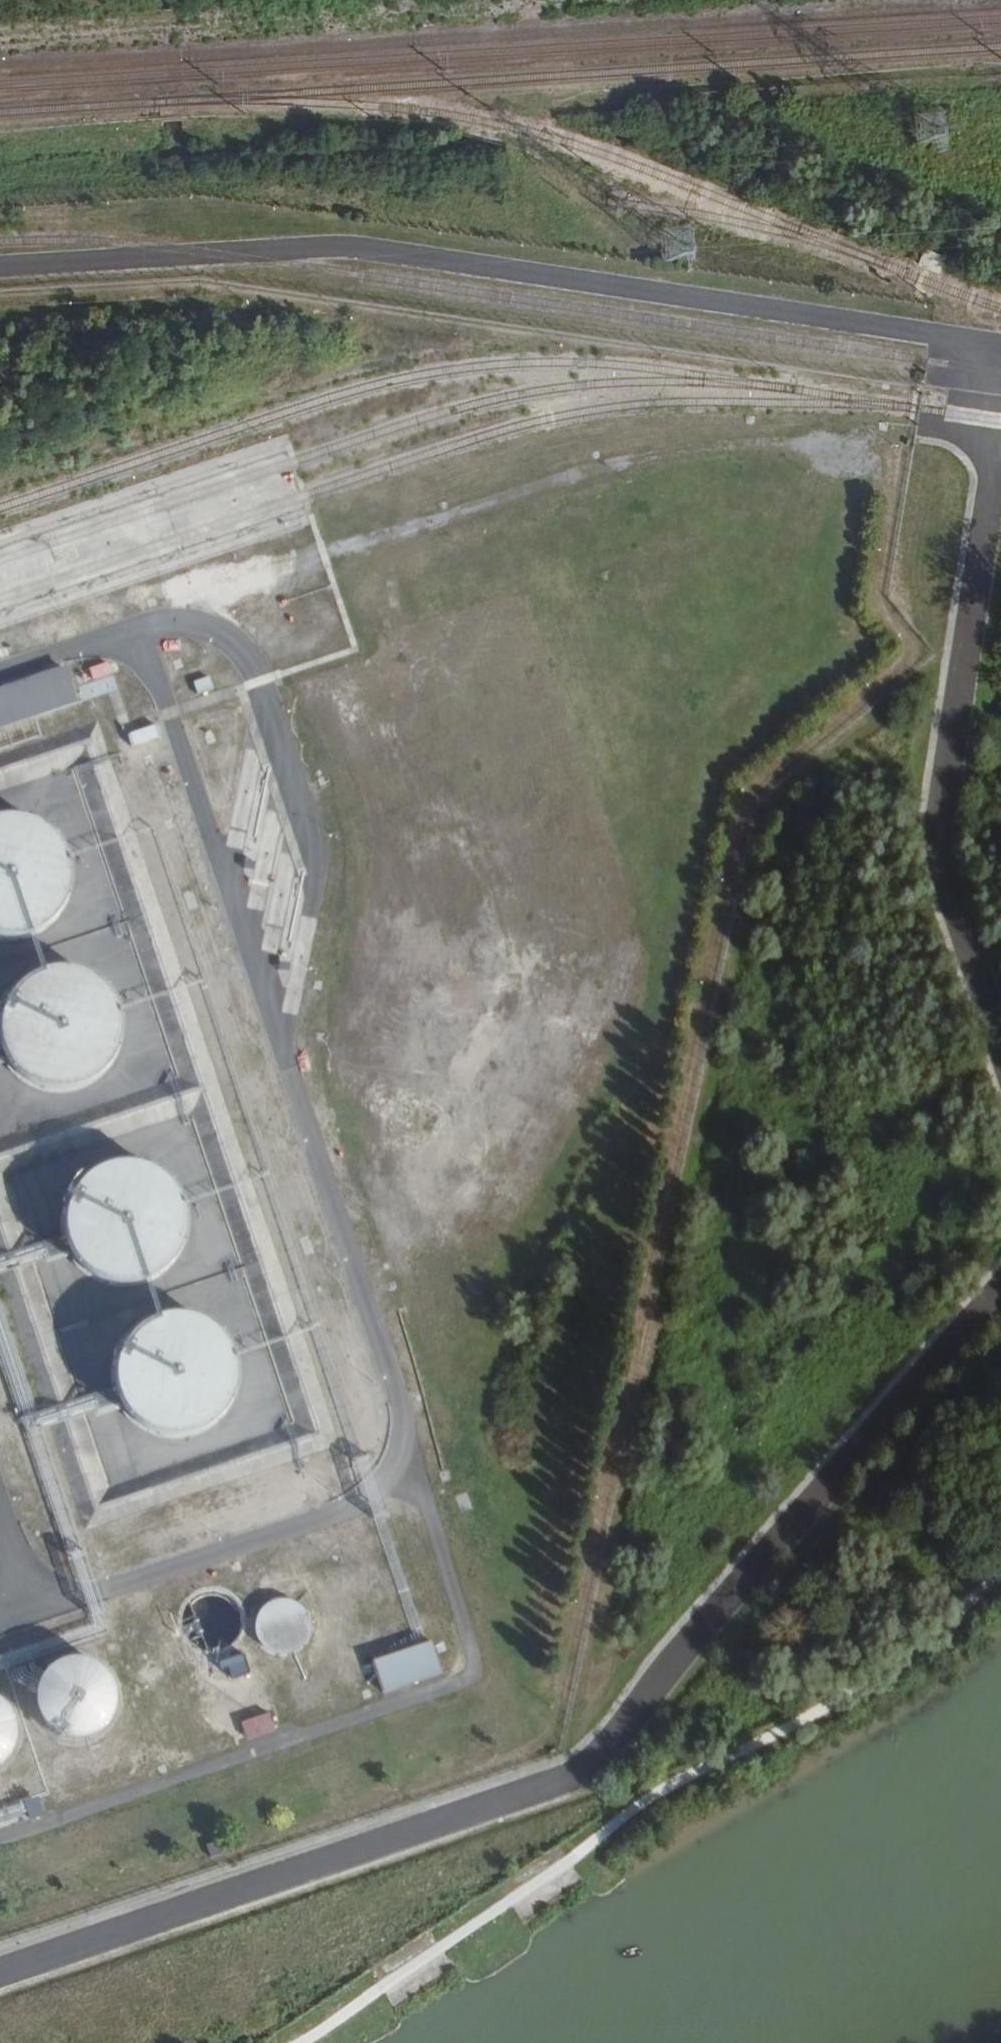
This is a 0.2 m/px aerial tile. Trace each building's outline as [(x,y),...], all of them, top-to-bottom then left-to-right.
[(918,266),(941,274),(947,257),(925,249),(918,266)] [(106,663),(89,668),(92,680),(110,675),(106,663)] [(64,667),(0,688),(0,729),(77,703),(64,667)] [(210,676),(193,682),(198,696),(214,690),(210,676)] [(158,723),(128,734),(133,746),(163,734),(158,723)] [(0,931),(20,930),(39,924),(55,912),(66,895),(72,876),(71,857),(65,838),(51,821),(32,809),(11,805),(0,806),(0,930),(0,931)] [(38,964),(22,974),(10,989),(3,1006),(2,1025),(6,1044),(18,1061),(35,1074),(55,1080),(76,1078),(96,1070),(111,1056),(120,1037),(123,1016),(118,995),(108,979),(93,967),(75,960),(56,959),(38,964)] [(100,1156),(83,1167),(70,1183),(62,1202),(61,1222),(66,1242),(78,1261),(97,1275),(118,1281),(141,1280),(162,1271),(178,1256),(189,1235),(191,1213),(186,1191),(175,1173),(160,1160),(141,1153),(120,1151),(100,1156)] [(165,1305),(146,1313),(131,1328),(121,1347),(119,1367),(124,1388),(134,1404),(149,1416),(166,1423),(185,1424),(204,1419),(220,1409),(232,1394),(239,1377),(240,1358),(235,1340),(223,1322),(206,1310),(186,1304),(165,1305)] [(235,1592),(186,1596),(189,1634),(204,1633),(205,1644),(239,1641),(235,1592)] [(261,1652),(306,1652),(306,1600),(261,1600),(261,1652)] [(219,1648),(225,1678),(249,1673),(244,1643),(219,1648)] [(431,1644),(373,1663),(384,1697),(442,1677),(431,1644)] [(35,1692),(37,1704),(44,1716),(53,1725),(65,1730),(78,1732),(92,1729),(104,1721),(113,1710),(117,1696),(117,1682),(112,1668),(102,1658),(89,1651),(75,1649),(62,1651),(51,1658),(42,1667),(36,1679),(35,1692)] [(4,1756),(13,1746),(18,1735),(20,1722),(18,1709),(11,1698),(2,1689),(0,1688),(0,1758),(4,1756)] [(267,1713),(241,1722),(247,1741),(273,1732),(267,1713)]
